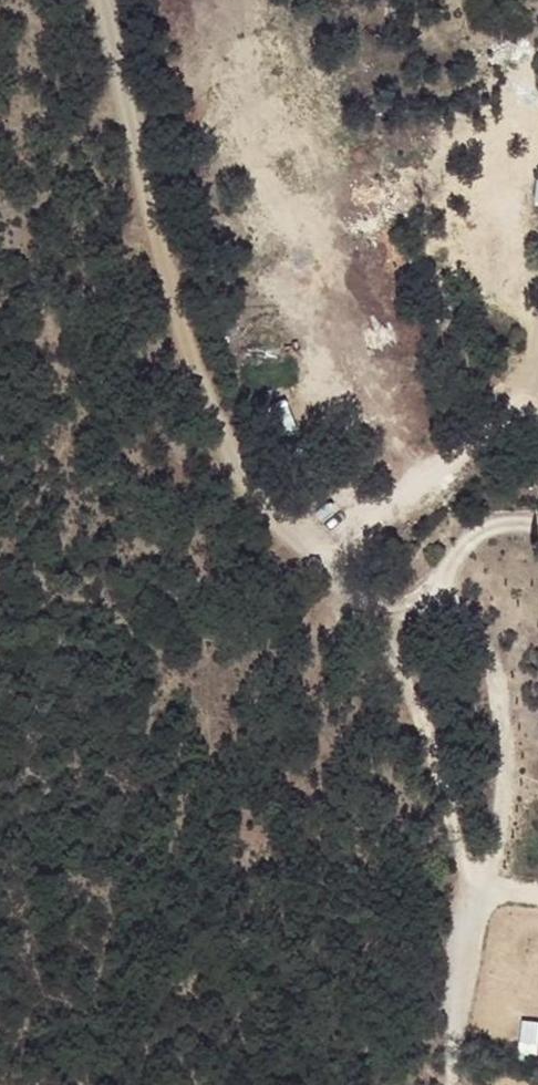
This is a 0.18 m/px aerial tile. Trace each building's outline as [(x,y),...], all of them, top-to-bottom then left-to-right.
[(521,1051),(537,1053),(537,1020),(525,1018),(521,1051)]
